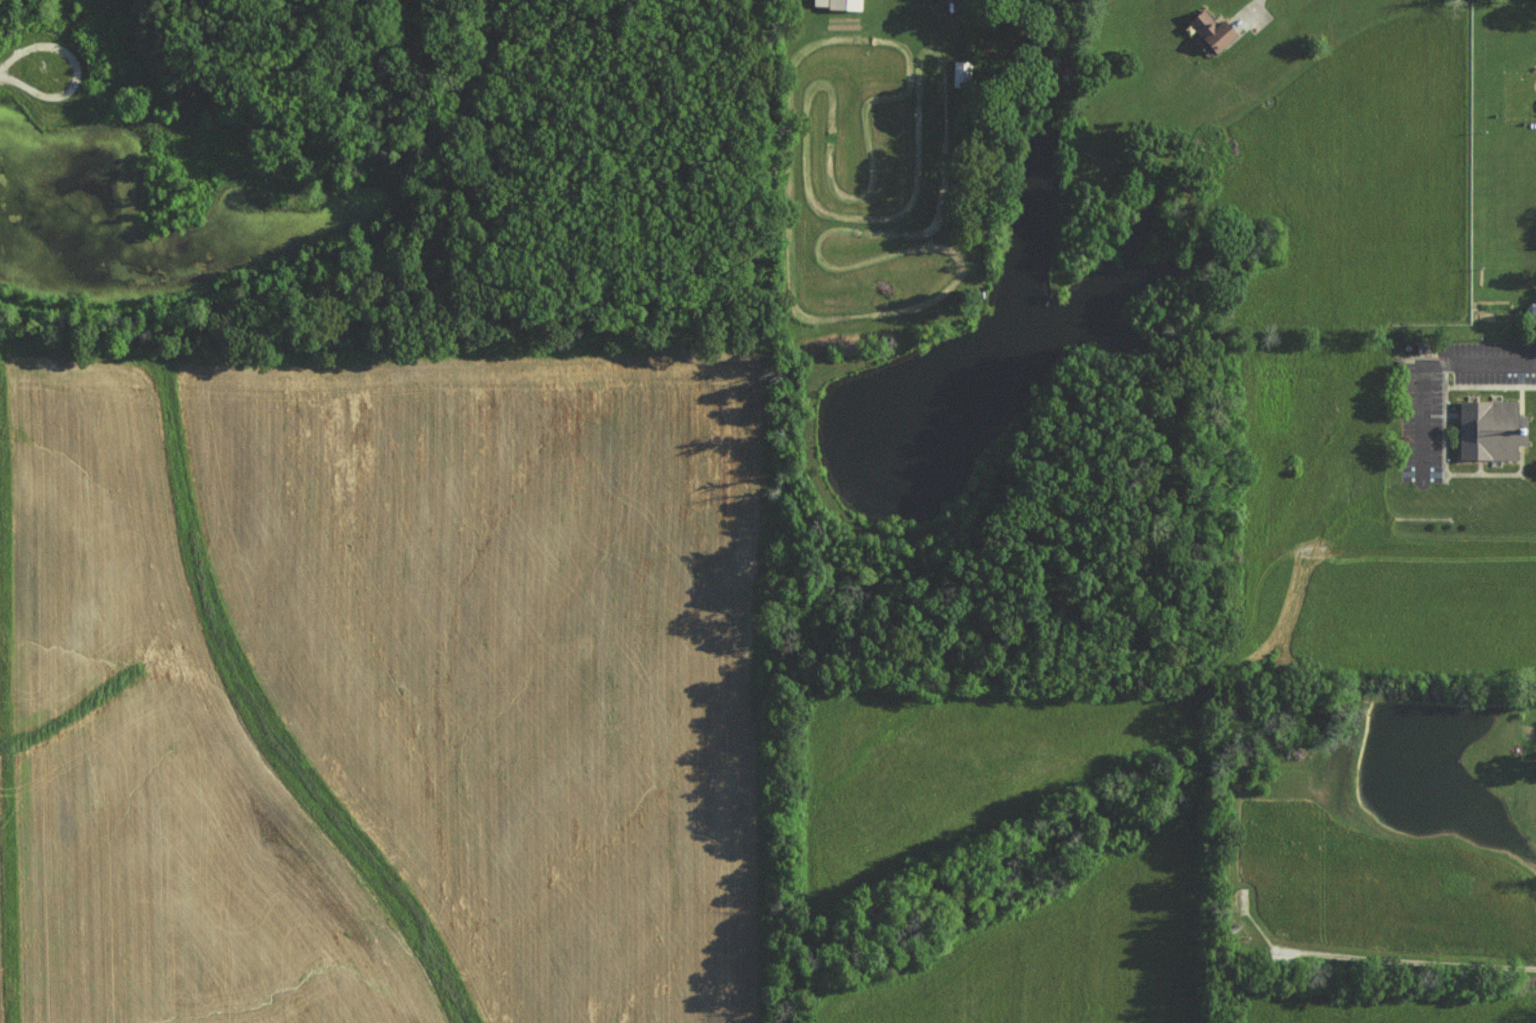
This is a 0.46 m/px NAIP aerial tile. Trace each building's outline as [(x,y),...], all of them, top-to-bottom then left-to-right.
[(860,9),(861,0),(813,0),(812,7),(860,9)] [(1208,53),(1234,38),(1222,18),(1212,24),(1204,9),(1188,18),(1208,53)] [(970,60),(952,61),(952,82),(970,81),(970,60)] [(1458,400),(1458,459),(1515,459),(1515,445),(1523,445),(1523,424),(1522,424),(1522,415),(1516,415),(1516,400),(1458,400)]
